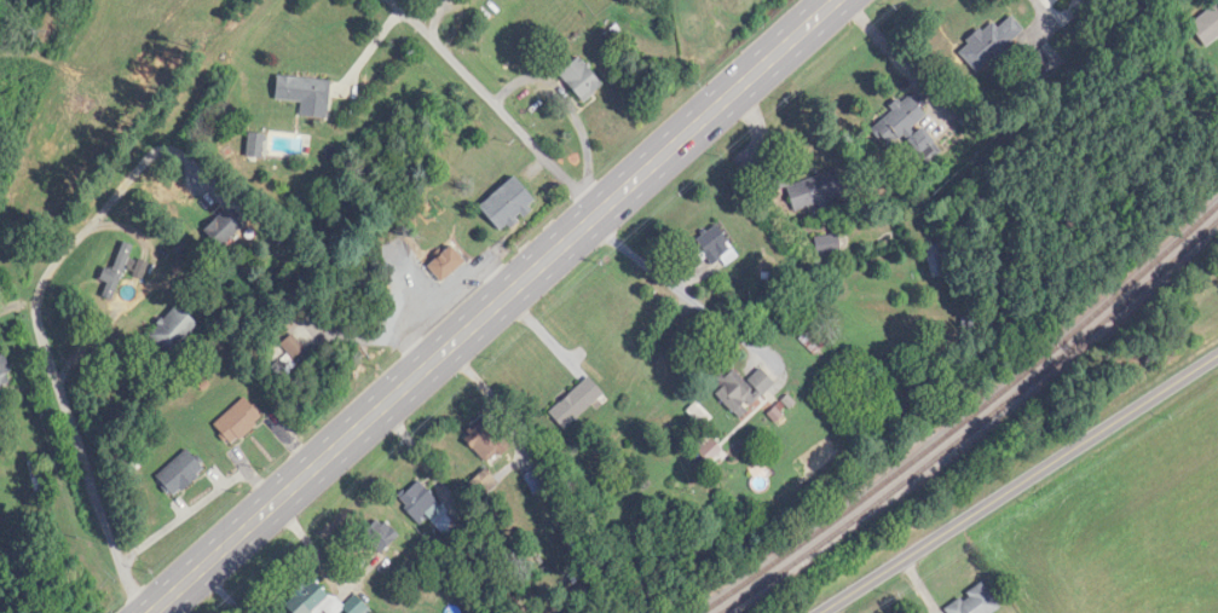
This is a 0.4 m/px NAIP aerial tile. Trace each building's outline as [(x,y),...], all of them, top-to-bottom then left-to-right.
[(1190,23),(1205,45),(1217,37),(1217,5),(1190,23)] [(994,22),(959,53),(978,73),(1026,31),(1013,16),(999,28),(994,22)] [(560,75),(586,103),(605,85),(579,57),(560,75)] [(329,119),(332,81),(278,76),(276,100),(302,102),(301,116),(329,119)] [(871,129),(885,147),(903,133),(927,161),(940,150),(916,121),(931,109),(917,91),(871,129)] [(266,136),(251,133),(247,156),(263,158),(266,136)] [(788,184),(784,167),(766,172),(770,191),(789,186),(794,210),(819,205),(820,211),(836,207),(834,198),(843,196),(837,172),(788,184)] [(503,234),(538,202),(515,177),(480,208),(503,234)] [(243,227),(226,210),(204,232),(221,249),(243,227)] [(726,268),(741,255),(715,226),(693,245),(713,268),(721,262),(726,268)] [(816,237),(818,255),(841,253),(840,235),(816,237)] [(135,247),(124,243),(113,271),(107,269),(102,281),(108,284),(103,298),(113,302),(135,247)] [(932,277),(949,274),(943,243),(926,247),(932,277)] [(467,263),(453,247),(430,268),(443,284),(467,263)] [(200,327),(178,306),(150,334),(171,355),(200,327)] [(742,418),(776,383),(762,369),(748,383),(731,367),(710,388),(742,418)] [(605,394),(590,377),(551,414),(566,430),(605,394)] [(215,427),(234,446),(264,416),(245,397),(215,427)] [(490,465),(512,446),(487,417),(465,436),(490,465)] [(158,477),(177,497),(207,468),(187,448),(158,477)] [(443,505),(420,481),(400,500),(423,524),(443,505)] [(380,556),(399,536),(380,517),(361,536),(380,556)] [(293,612),(339,612),(343,608),(349,612),(374,612),(375,611),(356,595),(346,606),(310,576),(285,606),(293,612)] [(948,612),(994,612),(1002,607),(984,582),(946,610),(948,612)]
